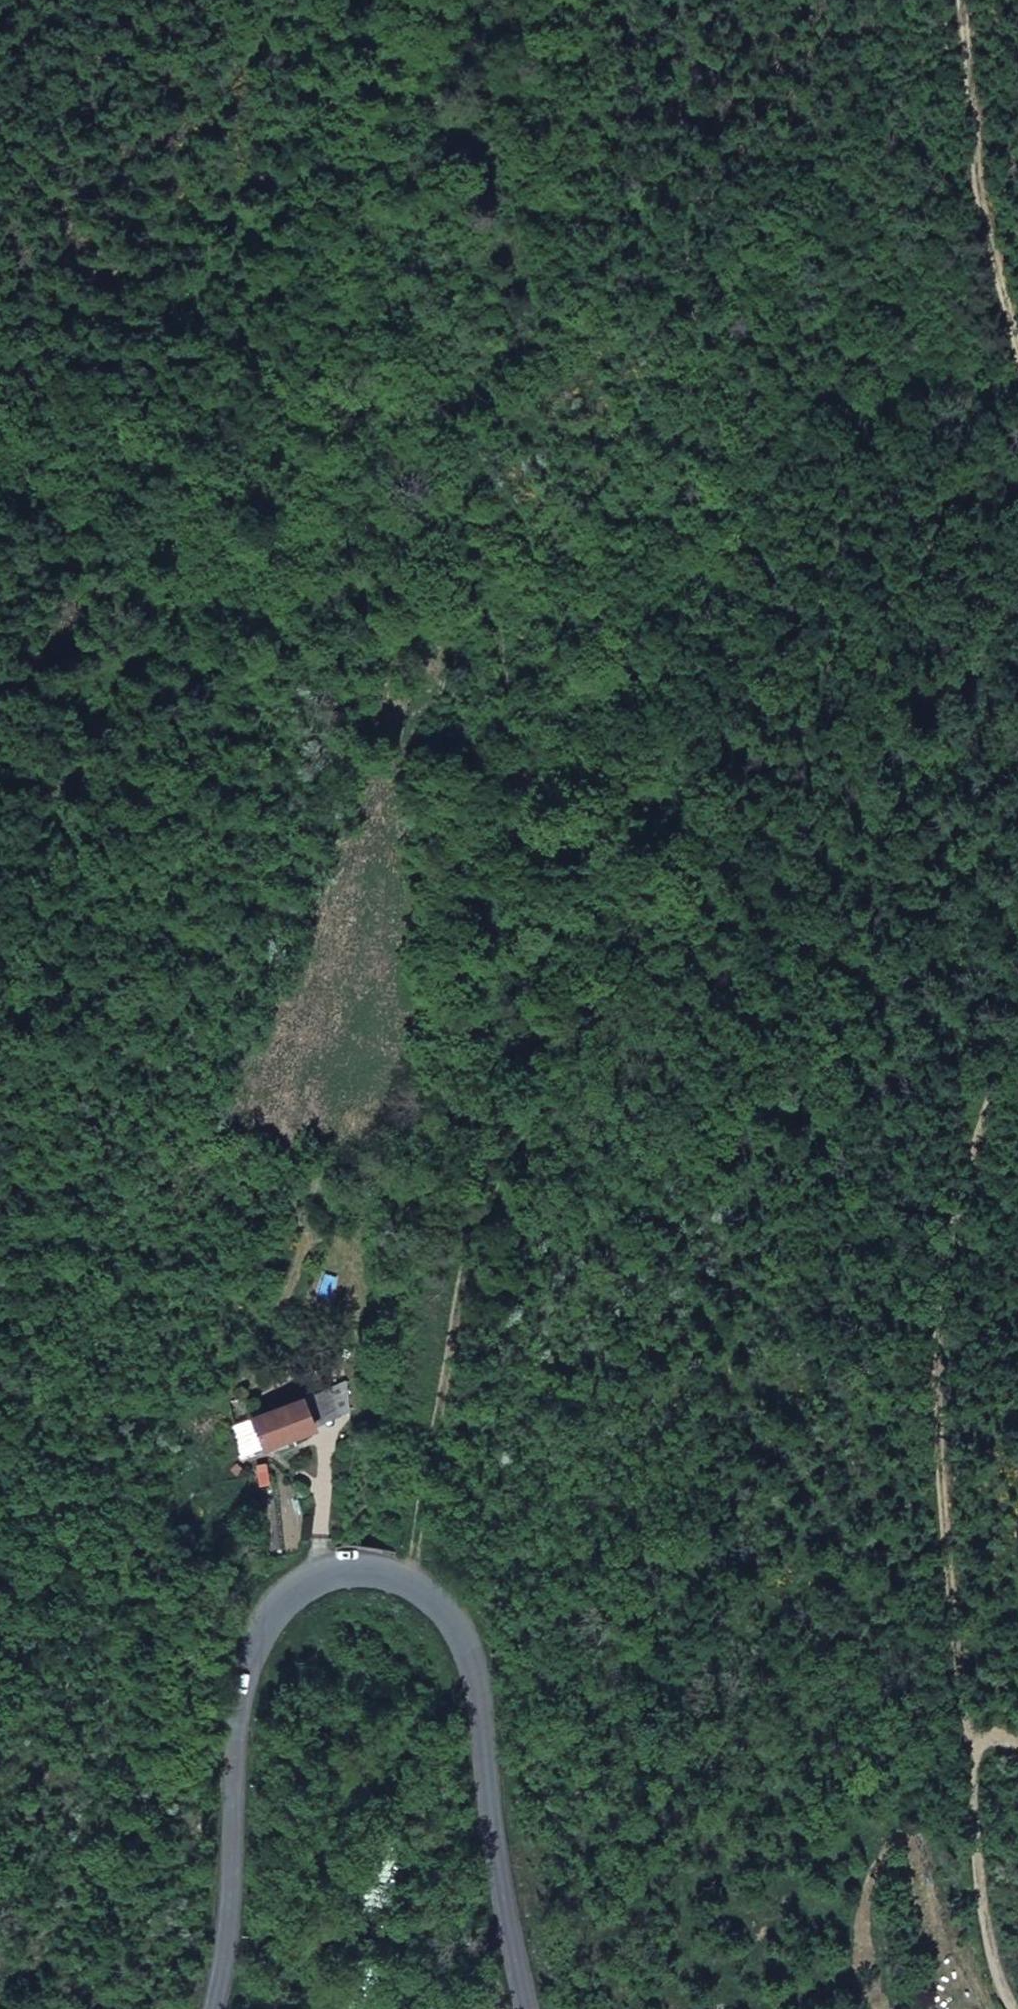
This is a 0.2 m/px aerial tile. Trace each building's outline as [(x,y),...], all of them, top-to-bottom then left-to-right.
[(348,1422),(349,1375),(324,1385),(337,1427),(348,1422)] [(337,1427),(324,1385),(297,1395),(311,1436),(337,1427)] [(311,1436),(297,1395),(245,1415),(258,1456),(311,1436)]
